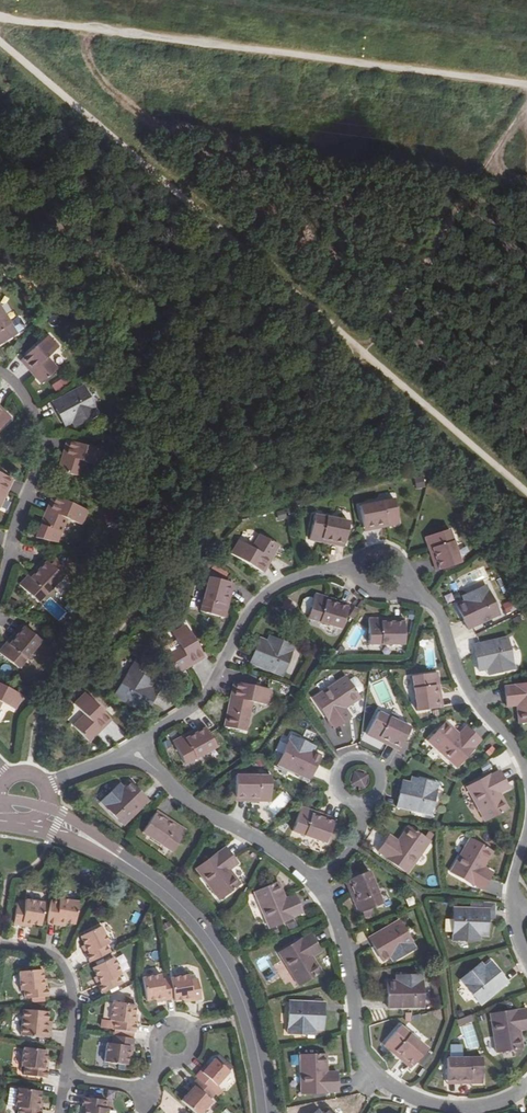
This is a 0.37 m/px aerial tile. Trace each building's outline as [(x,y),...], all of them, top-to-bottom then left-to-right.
[(15,336),(0,309),(0,345),(15,336)] [(47,337),(20,360),(19,361),(33,376),(40,384),(56,371),(45,359),(57,349),(47,337)] [(55,392),(69,384),(65,377),(51,384),(55,392)] [(63,427),(70,424),(78,420),(80,424),(96,415),(92,407),(83,391),(81,387),(50,403),(63,427)] [(9,419),(1,410),(0,411),(0,427),(9,419)] [(78,420),(70,424),(72,428),(80,424),(78,420)] [(101,452),(68,442),(66,441),(60,460),(57,472),(77,478),(78,477),(82,463),(95,468),(96,468),(101,452)] [(4,498),(12,479),(10,479),(0,474),(0,506),(4,498)] [(10,491),(18,495),(23,484),(16,480),(10,491)] [(52,497),(45,515),(40,525),(54,532),(59,534),(65,520),(79,526),(85,512),(54,497),(52,497)] [(385,526),(385,529),(398,527),(393,503),(359,509),(363,530),(385,526)] [(85,512),(79,526),(106,526),(103,518),(85,512)] [(309,542),(322,544),(322,542),(344,546),(349,524),(314,518),(309,542)] [(425,541),(429,552),(432,551),(439,572),(460,565),(449,533),(425,541)] [(278,547),(259,537),(251,549),(238,542),(231,556),(261,573),(270,558),(272,559),(278,547)] [(436,573),(439,572),(432,551),(429,552),(436,573)] [(29,578),(45,562),(42,559),(27,576),(29,578)] [(29,578),(27,576),(18,585),(37,603),(61,577),(45,562),(29,578)] [(225,620),(228,606),(225,606),(231,585),(209,579),(200,614),(225,620)] [(471,598),(464,601),(456,604),(466,628),(498,613),(485,584),(469,591),(471,598)] [(234,585),(231,585),(225,606),(228,606),(234,585)] [(471,598),(469,591),(462,595),(464,601),(471,598)] [(325,603),(326,600),(314,596),(306,620),(340,632),(346,611),(325,603)] [(325,603),(346,611),(347,607),(326,600),(325,603)] [(380,625),(380,621),(367,622),(367,646),(402,645),(402,624),(380,625)] [(9,644),(24,627),(21,625),(7,642),(9,644)] [(7,642),(0,651),(0,653),(17,668),(41,641),(24,627),(9,644),(7,642)] [(170,635),(175,642),(179,649),(166,656),(177,675),(187,669),(186,667),(203,657),(184,627),(170,635)] [(495,668),(496,674),(515,670),(507,639),(473,647),(480,672),(488,670),(495,668)] [(275,646),(269,644),(261,641),(252,665),(284,678),(295,648),(277,641),(275,646)] [(162,650),(166,656),(179,649),(175,642),(171,644),(170,644),(166,646),(166,648),(162,650)] [(131,670),(114,698),(143,715),(157,692),(154,690),(145,685),(147,680),(131,670)] [(435,684),(439,684),(437,671),(411,675),(417,711),(439,708),(435,684)] [(347,674),(315,696),(330,718),(331,718),(337,726),(352,716),(346,706),(351,702),(352,704),(363,696),(347,674)] [(156,686),(147,680),(145,685),(154,690),(156,686)] [(384,681),(373,685),(381,703),(392,699),(384,681)] [(233,703),(231,702),(229,714),(249,719),(253,703),(268,707),(271,692),(237,684),(233,703)] [(0,685),(0,704),(0,703),(15,710),(22,696),(0,685)] [(506,689),(508,709),(520,707),(520,712),(518,712),(520,726),(526,725),(526,685),(515,686),(515,688),(506,689)] [(85,694),(74,706),(86,717),(75,729),(90,743),(98,735),(96,733),(110,718),(85,694)] [(380,736),(399,747),(410,728),(380,710),(367,732),(378,739),(380,736)] [(446,723),(429,743),(459,769),(476,750),(474,749),(481,741),(466,728),(458,737),(455,734),(456,732),(446,723)] [(186,739),(206,728),(205,725),(185,736),(186,739)] [(186,739),(185,736),(174,742),(187,765),(217,747),(206,728),(186,739)] [(313,741),(316,733),(306,730),(304,737),(313,741)] [(380,736),(378,739),(398,751),(399,747),(380,736)] [(305,749),(307,745),(291,737),(277,765),(308,780),(320,757),(312,753),(305,749)] [(362,788),(369,777),(356,769),(350,780),(362,788)] [(487,775),(464,787),(483,822),(505,811),(500,799),(498,800),(495,795),(507,790),(497,772),(488,777),(487,775)] [(256,799),(256,802),(269,802),(270,777),(235,775),(233,797),(256,799)] [(416,784),(409,782),(402,780),(395,807),(429,816),(438,784),(418,778),(416,784)] [(119,796),(114,792),(102,804),(125,827),(150,802),(131,784),(124,791),(119,796)] [(119,796),(124,791),(120,786),(114,792),(119,796)] [(329,846),(335,826),(313,818),(314,814),(303,810),(294,833),(329,846)] [(174,828),(175,824),(157,812),(155,816),(174,828)] [(336,822),(314,814),(313,818),(335,826),(336,822)] [(174,828),(155,816),(144,834),(173,853),(187,832),(175,824),(174,828)] [(429,842),(407,828),(400,839),(401,840),(399,844),(389,838),(379,855),(387,860),(386,861),(409,875),(429,842)] [(490,854),(467,840),(448,875),(472,889),(472,888),(481,893),(491,875),(480,869),(483,865),(484,866),(490,854)] [(218,853),(197,869),(220,900),(241,885),(233,874),(232,875),(228,870),(238,863),(226,848),(218,854),(218,853)] [(368,917),(366,911),(371,909),(384,903),(370,870),(350,879),(358,899),(355,900),(363,919),(368,917)] [(273,876),(255,894),(282,923),(301,905),(300,904),(307,897),(294,883),(286,892),(282,887),(283,886),(273,876)] [(346,880),(355,900),(358,899),(350,879),(346,880)] [(56,921),(65,923),(75,924),(77,901),(59,898),(58,901),(50,900),(47,924),(55,925),(56,921)] [(23,923),(32,924),(41,926),(44,903),(25,900),(25,905),(16,904),(14,925),(22,927),(23,923)] [(474,937),(481,937),(488,938),(492,913),(458,907),(453,940),(473,943),(474,937)] [(397,953),(400,957),(416,949),(400,920),(370,936),(383,961),(391,956),(397,953)] [(89,962),(110,951),(106,944),(109,943),(100,925),(80,936),(84,945),(88,953),(85,954),(89,962)] [(322,942),(297,946),(303,985),(328,981),(326,969),(324,969),(323,963),(334,961),(332,942),(322,944),(322,942)] [(100,984),(98,985),(101,993),(122,983),(118,976),(121,974),(113,957),(93,968),(97,976),(100,984)] [(479,973),(475,968),(460,981),(479,1006),(507,984),(490,964),(484,969),(479,973)] [(480,964),(475,968),(479,973),(484,969),(480,964)] [(44,989),(43,980),(42,970),(19,972),(21,991),(24,991),(25,999),(32,998),(38,998),(38,1002),(45,1002),(45,997),(49,997),(48,989),(44,989)] [(174,1000),(170,978),(161,979),(161,974),(142,978),(146,1000),(156,999),(165,997),(166,1001),(174,1000)] [(192,998),(193,1001),(202,999),(198,978),(190,979),(189,974),(170,978),(174,1000),(174,1001),(184,999),(192,998)] [(406,983),(399,983),(389,984),(391,1010),(425,1009),(423,976),(406,977),(406,983)] [(133,1023),(135,1015),(136,1005),(113,1001),(110,1020),(113,1021),(112,1028),(136,1032),(137,1024),(133,1023)] [(311,1031),(318,1031),(327,1031),(327,1004),(292,1004),(291,1035),(311,1036),(311,1031)] [(47,1028),(48,1021),(49,1012),(23,1009),(20,1034),(50,1038),(51,1028),(47,1028)] [(489,1015),(494,1054),(520,1049),(518,1036),(517,1037),(516,1031),(526,1030),(526,1028),(525,1011),(515,1012),(514,1011),(489,1015)] [(471,1021),(469,1016),(454,1022),(456,1027),(471,1021)] [(380,1044),(390,1053),(392,1052),(409,1068),(425,1052),(399,1026),(380,1044)] [(130,1047),(134,1047),(135,1039),(113,1035),(112,1043),(107,1042),(104,1062),(127,1065),(129,1056),(130,1047)] [(444,1057),(444,1079),(467,1079),(467,1083),(480,1083),(480,1056),(460,1057),(460,1045),(447,1045),(447,1057),(444,1057)] [(45,1069),(46,1060),(47,1051),(24,1047),(21,1066),(24,1067),(23,1075),(47,1078),(48,1069),(45,1069)] [(407,1070),(409,1068),(392,1052),(390,1053),(407,1070)] [(425,1055),(417,1064),(421,1068),(429,1059),(425,1055)] [(329,1057),(304,1056),(302,1095),(328,1096),(328,1094),(338,1095),(339,1076),(327,1075),(327,1070),(329,1070),(329,1057)] [(197,1078),(212,1092),(229,1071),(215,1059),(208,1067),(203,1073),(201,1070),(195,1077),(197,1078)] [(195,1112),(203,1112),(212,1103),(210,1101),(215,1094),(212,1092),(197,1078),(192,1085),(194,1086),(182,1101),(195,1112)] [(15,1107),(18,1088),(9,1087),(7,1106),(15,1107)] [(40,1101),(41,1091),(18,1088),(15,1107),(18,1108),(18,1112),(41,1112),(42,1110),(38,1110),(40,1101)] [(85,1112),(108,1112),(109,1109),(106,1109),(106,1101),(83,1097),(82,1106),(85,1107),(85,1112)]
